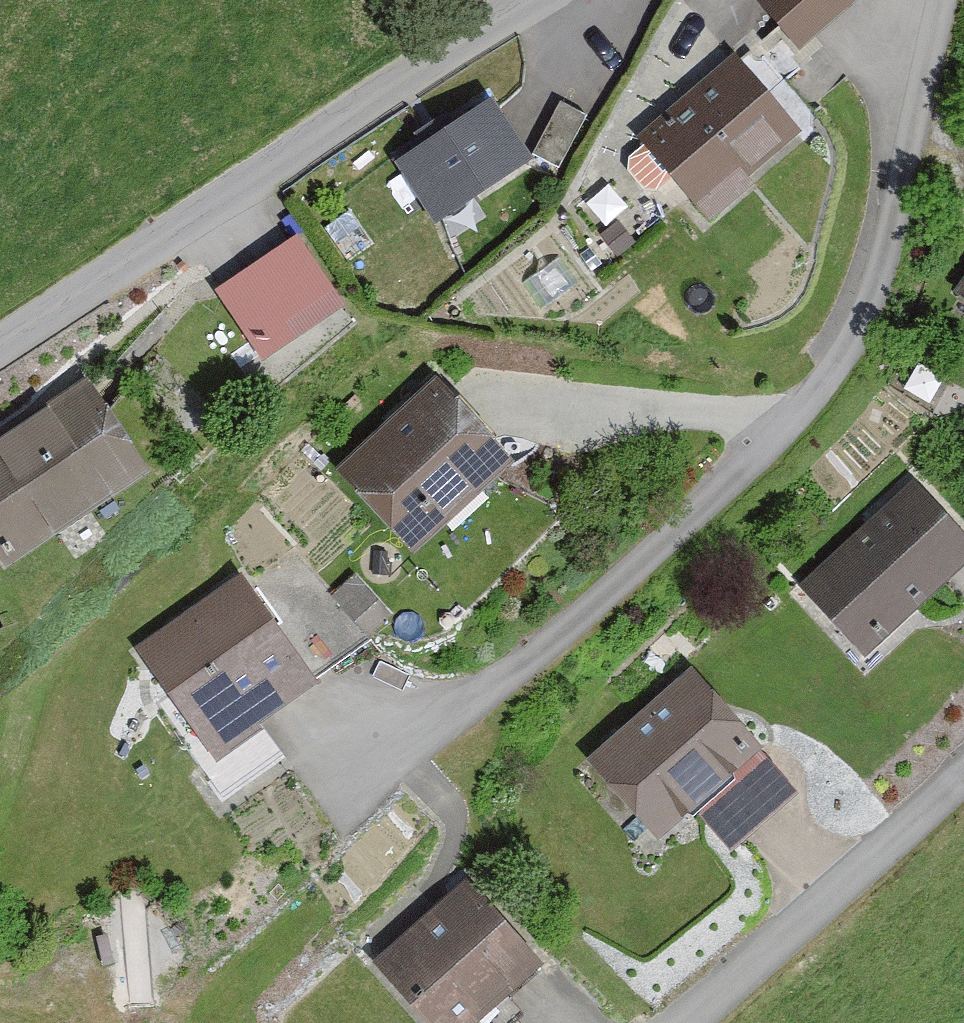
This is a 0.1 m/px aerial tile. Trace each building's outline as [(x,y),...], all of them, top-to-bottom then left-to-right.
[(841,0),(742,0),(737,5),(785,54),(841,0)] [(780,136),(716,64),(622,149),(694,229),(740,189),(731,179),(780,136)] [(507,168),(467,108),(372,169),(412,229),(507,168)] [(570,119),(543,109),(524,161),(551,170),(570,119)] [(321,313),(276,241),(191,293),(236,366),(321,313)] [(932,289),(963,313),(963,247),(932,289)] [(493,461),(414,380),(311,480),(390,561),(493,461)] [(64,388),(0,430),(0,564),(126,481),(64,388)] [(959,554),(898,487),(783,590),(844,658),(959,554)] [(354,609),(333,584),(313,601),(333,625),(354,609)] [(292,690),(217,585),(115,658),(195,771),(244,737),(238,728),(292,690)] [(781,800),(678,675),(563,769),(632,853),(677,815),(712,857),(781,800)] [(444,889),(350,966),(397,1022),(462,1022),(517,978),(444,889)]
